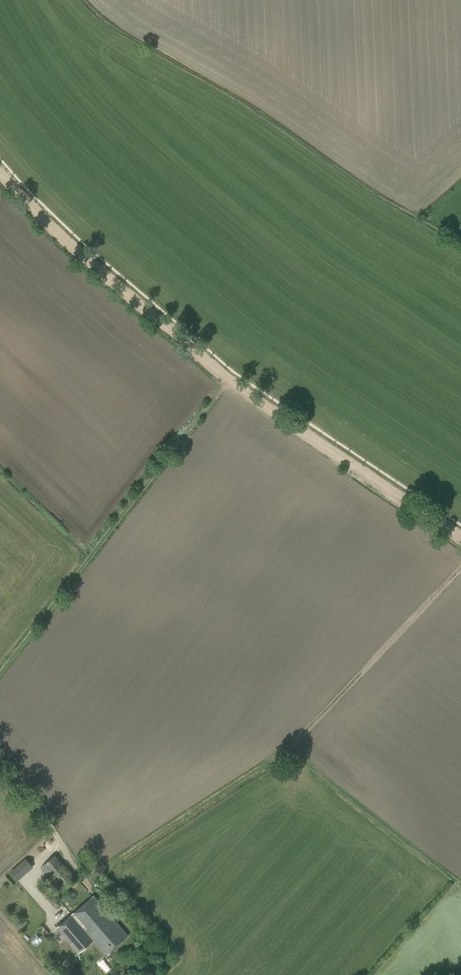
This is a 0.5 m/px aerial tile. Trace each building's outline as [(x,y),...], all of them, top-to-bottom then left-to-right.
[(60,890),(74,878),(55,854),(41,867),(60,890)] [(10,872),(18,881),(33,867),(25,858),(10,872)] [(94,895),(79,908),(100,934),(93,940),(93,942),(94,941),(106,955),(128,936),(116,922),(117,921),(94,895)] [(100,934),(79,908),(56,928),(79,955),(93,942),(93,940),(100,934)]
